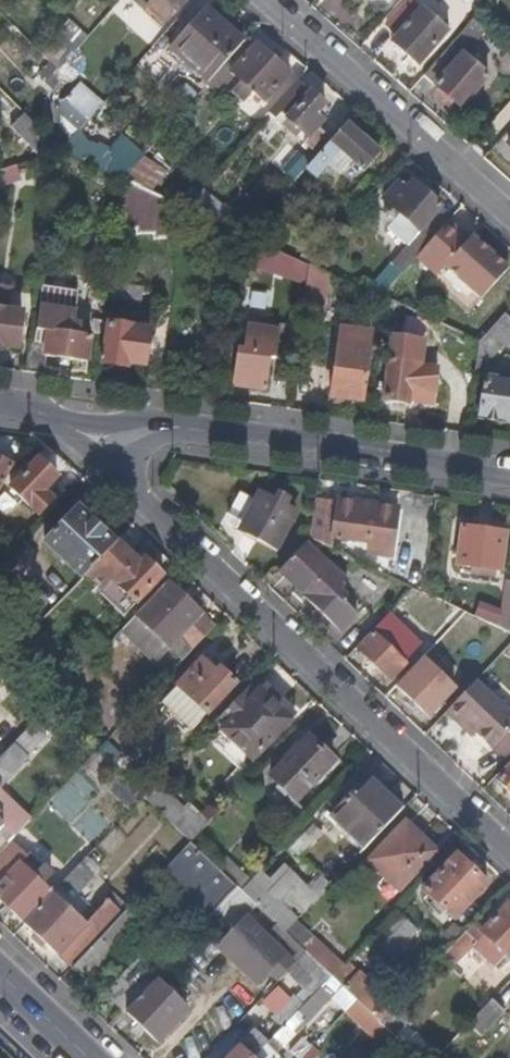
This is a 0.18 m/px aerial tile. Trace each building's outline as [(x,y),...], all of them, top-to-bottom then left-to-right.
[(10,0),(0,0),(0,9),(10,0)] [(161,1),(161,0),(135,0),(133,2),(149,15),(157,6),(161,1)] [(167,27),(192,0),(161,0),(161,1),(157,6),(160,7),(154,14),(167,27)] [(398,11),(407,0),(386,0),(398,11)] [(248,46),(208,10),(172,52),(212,86),(220,77),(234,62),(248,46)] [(395,46),(421,69),(450,36),(425,13),(417,21),(407,12),(387,33),(397,43),(395,46)] [(63,76),(62,42),(44,56),(54,66),(63,76)] [(268,106),(293,77),(259,47),(241,71),(234,62),(220,77),(231,87),(238,79),(247,89),(243,92),(249,99),(255,94),(268,106)] [(462,112),(491,81),(453,47),(425,78),(462,112)] [(63,76),(54,66),(48,73),(64,88),(63,76)] [(321,120),(330,108),(302,83),(260,130),(273,142),(284,131),(290,125),(305,139),(321,120)] [(66,154),(29,117),(16,132),(45,161),(66,154)] [(317,154),(331,139),(324,133),(328,127),(321,120),(305,139),(310,143),(308,146),(317,154)] [(305,139),(290,125),(284,131),(298,144),(305,139)] [(384,158),(351,128),(311,173),(320,181),(346,154),(369,175),(384,158)] [(20,181),(16,171),(0,176),(4,189),(20,181)] [(369,206),(380,193),(383,190),(372,181),(358,196),(369,206)] [(127,183),(120,235),(140,235),(140,240),(157,239),(158,245),(175,244),(174,205),(169,202),(127,183)] [(420,263),(448,230),(439,221),(445,213),(414,186),(408,193),(402,187),(388,204),(404,221),(391,234),(412,254),(397,271),(406,280),(415,270),(420,263)] [(249,227),(224,209),(211,222),(235,234),(240,236),(249,227)] [(455,222),(445,213),(439,221),(448,230),(453,226),(455,222)] [(477,241),(473,245),(453,226),(448,230),(420,263),(443,283),(452,273),(486,305),(509,278),(509,272),(477,241)] [(284,273),(287,257),(260,245),(259,261),(284,273)] [(336,279),(313,269),(307,315),(329,318),(336,279)] [(118,284),(115,304),(147,308),(150,288),(118,284)] [(27,316),(13,314),(14,291),(0,289),(0,353),(2,354),(3,349),(22,353),(27,316)] [(93,364),(96,339),(82,338),(83,325),(77,324),(80,311),(73,309),(73,314),(44,310),(37,362),(51,365),(53,359),(93,364)] [(509,347),(509,315),(481,347),(495,363),(509,347)] [(106,340),(107,328),(107,326),(96,325),(95,333),(99,339),(106,340)] [(299,367),(304,333),(258,326),(255,354),(242,353),(236,390),(271,395),(275,363),(299,367)] [(151,372),(155,335),(112,327),(109,341),(106,368),(133,372),(133,369),(151,372)] [(342,334),(341,346),(333,404),(368,409),(376,351),(378,339),(342,334)] [(489,381),(495,363),(481,347),(476,382),(488,383),(489,381)] [(423,368),(392,363),(384,404),(410,409),(416,380),(420,380),(423,368)] [(489,381),(488,383),(481,424),(509,429),(509,385),(489,381)] [(17,471),(0,462),(0,499),(17,471)] [(60,481),(45,464),(16,492),(41,517),(55,504),(46,495),(60,481)] [(275,500),(263,494),(244,530),(281,550),(301,513),(288,506),(291,500),(278,494),(275,500)] [(394,558),(401,510),(339,503),(339,506),(318,503),(318,513),(319,516),(317,518),(313,542),(313,544),(331,552),(336,538),(371,543),(370,555),(394,558)] [(90,577),(120,546),(81,509),(48,545),(85,582),(90,577)] [(465,530),(459,568),(475,570),(474,579),(485,580),(486,573),(505,575),(509,544),(509,536),(465,530)] [(166,578),(148,561),(144,565),(120,546),(90,577),(105,592),(115,584),(139,606),(166,578)] [(350,585),(310,547),(282,576),(304,596),(299,600),(310,611),(315,606),(344,634),(359,619),(347,606),(351,601),(343,594),(350,585)] [(13,595),(0,582),(0,608),(13,595)] [(219,630),(171,585),(132,626),(147,641),(154,635),(173,653),(183,644),(196,654),(219,630)] [(426,648),(392,617),(376,635),(408,667),(426,648)] [(408,667),(376,635),(360,651),(397,686),(412,670),(408,667)] [(205,661),(180,687),(211,717),(240,686),(224,671),(220,675),(205,661)] [(419,671),(402,691),(431,719),(457,692),(435,670),(427,679),(419,671)] [(294,723),(263,694),(268,688),(271,684),(264,678),(216,728),(224,735),(255,763),(294,723)] [(477,685),(450,715),(470,734),(474,730),(509,763),(509,716),(477,685)] [(61,703),(45,687),(37,696),(53,711),(61,703)] [(211,717),(180,687),(165,703),(165,711),(187,733),(195,733),(211,717)] [(299,718),(268,688),(263,694),(294,723),(299,718)] [(255,763),(224,735),(207,753),(237,782),(255,763)] [(337,765),(311,740),(275,778),(302,803),(337,765)] [(100,756),(116,770),(125,761),(109,746),(100,756)] [(10,777),(0,769),(0,787),(10,777)] [(500,783),(509,792),(509,772),(500,783)] [(404,814),(369,781),(334,818),(368,851),(404,814)] [(194,845),(226,811),(208,793),(189,813),(161,786),(147,800),(191,843),(194,845)] [(0,822),(0,860),(15,845),(3,834),(7,829),(0,822)] [(435,849),(409,823),(371,862),(403,893),(424,870),(420,865),(435,849)] [(55,896),(54,895),(56,893),(54,891),(52,893),(47,887),(55,878),(33,857),(30,860),(15,845),(0,860),(0,899),(27,924),(55,896)] [(219,869),(194,845),(180,860),(210,891),(195,906),(208,919),(239,888),(219,869)] [(424,870),(441,854),(435,849),(420,865),(424,870)] [(489,888),(458,857),(424,893),(456,923),(489,888)] [(82,894),(96,881),(93,876),(102,867),(93,858),(69,883),(82,894)] [(257,882),(232,858),(219,869),(239,888),(240,889),(243,892),(244,891),(245,891),(246,891),(247,891),(247,892),(257,882)] [(210,891),(180,860),(159,883),(203,925),(208,919),(195,906),(210,891)] [(296,889),(302,882),(287,868),(271,883),(263,875),(257,882),(247,892),(248,892),(248,893),(248,894),(248,895),(247,895),(260,907),(280,926),(289,934),(300,922),(291,913),(281,903),(296,889)] [(308,913),(332,888),(322,879),(305,898),(298,904),(308,913)] [(240,889),(214,917),(234,935),(248,920),(260,907),(247,895),(245,893),(243,892),(240,889)] [(298,904),(305,898),(296,889),(281,903),(291,913),(298,904)] [(76,970),(121,923),(126,917),(111,903),(87,927),(55,896),(27,924),(76,970)] [(509,905),(483,935),(509,960),(509,906),(509,905)] [(91,984),(146,925),(131,913),(126,917),(121,923),(76,970),(91,984)] [(390,964),(418,935),(397,915),(370,943),(390,964)] [(289,934),(280,926),(268,938),(248,920),(234,935),(221,949),(260,985),(273,972),(283,982),(310,954),(306,950),(302,946),(289,934)] [(462,962),(482,941),(471,931),(452,952),(462,962)] [(346,968),(316,940),(306,950),(310,954),(336,978),(346,968)] [(462,962),(452,952),(447,957),(444,960),(455,970),(462,962)] [(130,1016),(160,982),(157,979),(140,964),(108,995),(125,1011),(130,1016)] [(398,1008),(362,975),(356,978),(346,968),(336,978),(346,989),(351,993),(360,1001),(383,1024),(398,1008)] [(286,1052),(346,989),(336,978),(282,1034),(276,1041),(286,1052)] [(160,982),(130,1016),(162,1045),(193,1012),(183,1004),(190,996),(182,988),(186,984),(182,980),(171,993),(160,982)] [(360,1001),(351,993),(345,998),(354,1007),(360,1001)] [(114,1031),(130,1016),(125,1011),(110,1027),(114,1031)] [(264,1054),(273,1045),(259,1032),(234,1057),(260,1057),(264,1054)] [(321,1056),(314,1048),(305,1057),(319,1057),(321,1056)] [(450,1049),(441,1057),(459,1057),(450,1049)]
